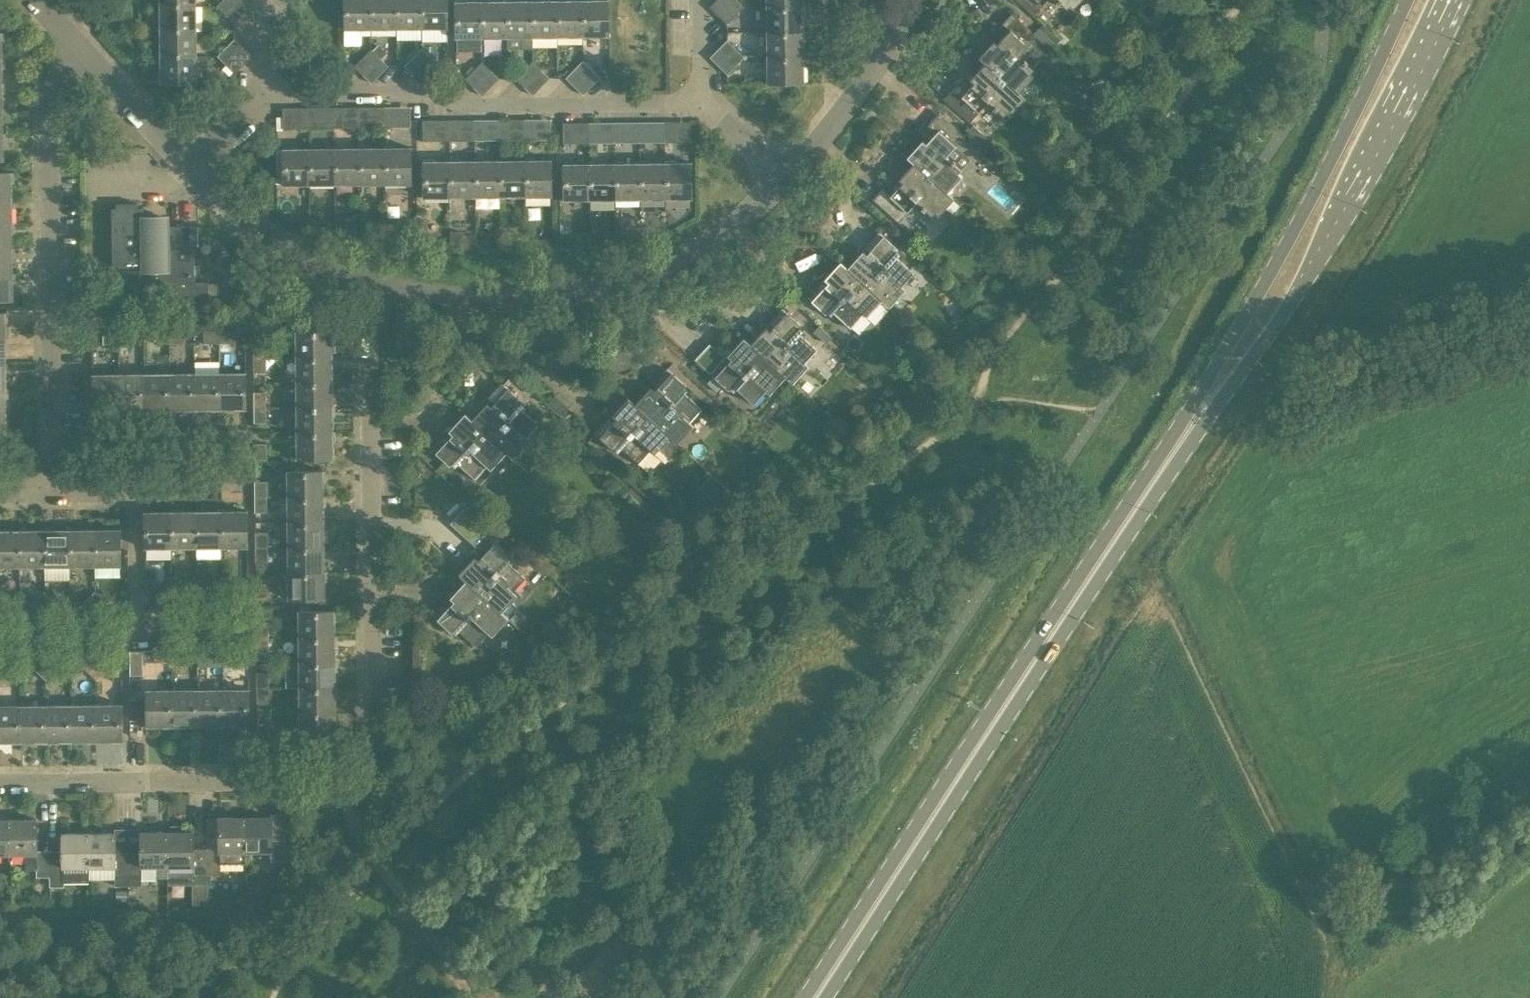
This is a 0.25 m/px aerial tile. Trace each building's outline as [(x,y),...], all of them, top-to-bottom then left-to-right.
[(225,14),(239,0),(222,0),(216,5),(225,14)] [(246,0),(239,0),(225,14),(234,23),(252,6),(246,0)] [(371,27),(371,0),(342,0),(342,27),(371,27)] [(397,0),(371,0),(371,27),(397,26),(397,0)] [(422,0),(397,0),(397,26),(422,26),(422,0)] [(422,26),(445,26),(445,0),(422,0),(422,26)] [(480,36),(479,0),(453,0),(454,36),(480,36)] [(505,0),(479,0),(480,36),(505,36),(505,0)] [(531,0),(505,0),(505,36),(521,36),(521,48),(531,48),(531,36),(531,0)] [(556,0),(531,0),(531,36),(556,35),(556,0)] [(581,0),(556,0),(556,35),(582,35),(581,0)] [(582,35),(606,35),(606,0),(581,0),(582,35)] [(717,14),(731,0),(716,0),(709,7),(717,14)] [(735,0),(731,0),(717,14),(725,22),(741,5),(735,0)] [(1031,13),(1043,0),(1017,0),(1031,13)] [(1041,5),(1055,18),(1062,10),(1052,0),(1046,0),(1041,5)] [(159,31),(195,30),(194,5),(158,6),(159,31)] [(765,30),(801,30),(801,5),(765,5),(765,30)] [(976,56),(983,62),(1017,92),(1032,75),(1028,72),(1031,69),(1016,55),(1035,34),(1033,33),(1010,12),(1000,22),(1008,29),(996,42),(992,39),(976,56)] [(1038,27),(1056,44),(1061,39),(1043,22),(1038,27)] [(1051,49),(1056,44),(1038,27),(1033,33),(1035,34),(1051,49)] [(159,56),(195,56),(195,30),(159,31),(159,56)] [(765,56),(801,56),(801,30),(765,30),(765,56)] [(218,55),(226,64),(243,47),(234,39),(218,55)] [(709,57),(717,65),(733,48),(725,40),(709,57)] [(252,56),(243,47),(226,64),(235,73),(252,56)] [(405,65),(414,73),(430,56),(422,48),(405,65)] [(742,56),(733,48),(717,65),(725,73),(742,56)] [(355,66),(363,74),(380,57),(372,49),(355,66)] [(207,81),(207,56),(195,56),(159,56),(160,82),(207,81)] [(438,64),(430,56),(414,73),(422,81),(438,64)] [(801,82),(801,56),(765,56),(765,82),(801,82)] [(388,64),(380,57),(363,74),(372,82),(388,64)] [(513,77),(522,86),(538,69),(530,60),(513,77)] [(564,76),(572,85),(589,68),(580,60),(564,76)] [(463,78),(472,86),(489,69),(480,61),(463,78)] [(1024,98),(1017,92),(983,62),(969,79),(973,82),(961,95),(953,89),(944,99),(969,122),(988,101),(1003,114),(1005,112),(1009,115),(1024,98)] [(597,76),(589,68),(572,85),(581,93),(597,76)] [(497,78),(489,69),(472,86),(480,95),(497,78)] [(547,77),(538,69),(522,86),(530,95),(547,77)] [(283,127),(308,127),(307,106),(283,107),(283,127)] [(308,127),(333,126),(333,106),(307,106),(308,127)] [(333,126),(358,126),(358,106),(333,106),(333,126)] [(358,126),(383,126),(383,106),(358,106),(358,126)] [(393,106),(383,106),(383,126),(393,126),(393,106)] [(905,156),(913,162),(946,191),(961,175),(957,171),(960,168),(945,154),(964,134),(938,111),(929,121),(937,128),(925,141),(921,137),(905,156)] [(422,139),(448,139),(447,118),(422,119),(422,139)] [(448,139),(473,139),(473,118),(447,118),(448,139)] [(473,139),(498,138),(498,118),(473,118),(473,139)] [(498,138),(524,138),(523,118),(498,118),(498,138)] [(531,118),(523,118),(524,138),(532,138),(531,118)] [(613,142),(638,141),(638,120),(613,121),(613,142)] [(638,141),(663,141),(663,120),(638,120),(638,141)] [(673,120),(663,120),(663,141),(673,141),(673,120)] [(561,142),(588,142),(588,121),(561,121),(561,142)] [(588,142),(613,142),(613,121),(588,121),(588,142)] [(973,125),(968,130),(984,145),(989,139),(973,125)] [(977,153),(984,145),(968,130),(967,132),(972,136),(966,143),(977,153)] [(360,183),(360,146),(334,147),(335,183),(360,183)] [(385,183),(385,146),(360,146),(360,183),(385,183)] [(409,146),(385,146),(385,183),(410,183),(409,146)] [(283,184),(310,184),(309,147),(283,147),(283,184)] [(335,183),(334,147),(309,147),(310,184),(335,183)] [(498,159),(498,194),(523,194),(523,158),(498,159)] [(550,158),(523,158),(523,194),(550,194),(550,158)] [(422,194),(449,194),(449,159),(421,159),(422,194)] [(449,159),(449,194),(474,194),(474,159),(449,159)] [(474,194),(498,194),(498,159),(474,159),(474,194)] [(664,197),(664,161),(638,162),(638,197),(664,197)] [(690,161),(664,161),(664,197),(690,197),(690,161)] [(562,198),(588,198),(588,162),(562,162),(562,198)] [(614,197),(614,162),(588,162),(588,198),(614,197)] [(638,197),(638,162),(614,162),(614,197),(638,197)] [(953,197),(946,191),(913,162),(897,179),(901,182),(889,196),(881,189),(872,199),(898,222),(916,202),(931,215),(933,212),(937,215),(953,197)] [(12,198),(12,171),(0,171),(0,198),(12,198)] [(12,223),(12,198),(0,198),(0,223),(12,223)] [(193,282),(193,245),(197,245),(197,225),(167,225),(167,214),(163,214),(163,210),(147,210),(147,214),(143,214),(143,208),(138,208),(138,203),(116,204),(116,208),(112,208),(112,246),(112,265),(129,265),(129,270),(112,270),(112,273),(112,275),(113,278),(114,280),(116,285),(120,289),(122,291),(124,292),(128,295),(128,297),(164,297),(164,301),(167,301),(167,306),(207,307),(207,282),(193,282)] [(12,247),(12,223),(0,223),(0,248),(12,247)] [(449,231),(449,242),(461,242),(461,231),(449,231)] [(878,232),(846,267),(881,300),(888,306),(900,293),(896,290),(912,272),(895,257),(900,252),(878,232)] [(13,273),(12,247),(0,248),(0,274),(13,273)] [(868,313),(881,300),(846,267),(839,261),(807,297),(828,316),(832,311),(849,327),(864,310),(868,313)] [(13,273),(0,274),(0,300),(13,300),(13,273)] [(114,298),(93,298),(93,312),(114,311),(114,298)] [(781,309),(749,345),(783,376),(791,383),(803,370),(800,366),(815,349),(799,334),(804,329),(781,309)] [(819,325),(813,331),(825,343),(831,337),(819,325)] [(204,342),(219,342),(219,330),(204,330),(204,342)] [(234,330),(219,330),(219,342),(234,342),(234,330)] [(295,330),(296,357),(331,357),(331,330),(295,330)] [(103,344),(117,344),(117,331),(103,332),(103,344)] [(133,331),(117,331),(117,344),(133,343),(133,331)] [(153,343),(168,343),(168,331),(153,331),(153,343)] [(183,331),(168,331),(168,343),(184,343),(183,331)] [(783,376),(749,345),(741,337),(723,358),(710,346),(696,362),(713,377),(723,385),(730,392),(735,388),(752,403),(767,386),(771,389),(783,376)] [(254,341),(254,356),(267,356),(266,341),(254,341)] [(925,362),(935,351),(929,345),(919,356),(925,362)] [(267,371),(267,356),(254,356),(254,371),(267,371)] [(296,383),(332,382),(331,357),(296,357),(296,383)] [(665,369),(633,405),(668,437),(675,443),(688,429),(684,425),(700,408),(683,394),(688,389),(665,369)] [(118,372),(119,408),(144,408),(143,371),(118,372)] [(143,371),(144,408),(170,408),(169,371),(143,371)] [(169,371),(170,408),(194,408),(194,371),(169,371)] [(194,371),(194,408),(220,407),(219,371),(194,371)] [(245,371),(219,371),(220,407),(245,407),(245,371)] [(92,408),(119,408),(118,372),(91,372),(92,408)] [(723,385),(713,377),(707,383),(717,392),(723,385)] [(296,408),(332,407),(332,382),(296,383),(296,408)] [(502,384),(470,420),(505,452),(512,459),(524,445),(520,441),(536,424),(520,409),(524,404),(502,384)] [(255,392),(255,407),(267,406),(267,391),(255,392)] [(656,450),(668,437),(633,405),(626,397),(593,433),(615,454),(620,449),(636,464),(652,447),(656,450)] [(267,422),(267,406),(255,407),(255,422),(267,422)] [(296,433),(332,432),(332,407),(296,408),(296,433)] [(505,452),(470,420),(463,413),(430,449),(452,469),(456,464),(473,479),(489,462),(493,466),(505,452)] [(332,458),(332,432),(296,433),(296,458),(332,458)] [(267,442),(255,442),(255,458),(268,458),(267,442)] [(287,471),(287,498),(323,498),(323,470),(287,471)] [(255,481),(255,496),(268,496),(268,481),(255,481)] [(712,498),(719,504),(729,493),(722,486),(712,498)] [(268,511),(268,496),(255,496),(256,511),(268,511)] [(287,524),(323,523),(323,498),(287,498),(287,524)] [(473,542),(489,524),(466,504),(451,521),(473,542)] [(222,544),(222,508),(197,509),(197,545),(222,544)] [(246,508),(222,508),(222,544),(247,544),(246,508)] [(145,545),(172,545),(172,509),(144,509),(145,545)] [(197,545),(197,509),(172,509),(172,545),(197,545)] [(288,548),(323,548),(323,523),(287,524),(288,548)] [(120,527),(94,528),(95,564),(121,563),(120,527)] [(45,565),(45,528),(19,529),(20,565),(45,565)] [(71,564),(70,528),(45,528),(45,565),(71,564)] [(95,564),(94,528),(70,528),(71,564),(95,564)] [(19,529),(0,529),(0,565),(20,565),(19,529)] [(256,532),(256,547),(268,547),(268,531),(256,532)] [(457,574),(464,581),(500,612),(512,598),(508,595),(524,577),(508,562),(512,558),(490,538),(457,574)] [(268,562),(268,547),(256,547),(256,562),(268,562)] [(288,573),(324,573),(323,548),(288,548),(288,573)] [(324,598),(324,573),(288,573),(288,598),(324,598)] [(156,594),(164,602),(181,586),(172,577),(156,594)] [(205,594),(213,602),(230,585),(222,577),(205,594)] [(507,619),(500,612),(464,581),(431,617),(452,636),(457,631),(474,647),(490,629),(494,633),(507,619)] [(269,583),(256,583),(256,598),(269,598),(269,583)] [(239,594),(230,585),(213,602),(221,611),(239,594)] [(189,594),(181,586),(164,602),(172,610),(189,594)] [(80,607),(88,615),(104,598),(96,590),(80,607)] [(30,607),(38,615),(55,599),(47,591),(30,607)] [(112,606),(104,598),(88,615),(96,623),(112,606)] [(63,607),(55,599),(38,615),(46,624),(63,607)] [(5,600),(0,605),(0,621),(13,608),(5,600)] [(298,610),(298,636),(334,636),(334,610),(298,610)] [(257,620),(257,636),(269,636),(269,620),(257,620)] [(172,631),(163,640),(179,656),(188,647),(172,631)] [(221,631),(213,639),(229,655),(238,647),(221,631)] [(269,650),(269,636),(257,636),(257,650),(269,650)] [(298,661),(334,661),(334,636),(298,636),(298,661)] [(221,663),(229,655),(213,639),(205,647),(221,663)] [(171,664),(179,656),(163,640),(155,647),(170,662),(171,664)] [(46,644),(37,654),(54,670),(63,661),(46,644)] [(96,644),(87,653),(104,670),(113,661),(96,644)] [(143,649),(143,650),(130,650),(131,674),(143,674),(143,662),(170,662),(155,647),(153,649),(143,649)] [(4,671),(13,662),(0,648),(0,668),(4,671)] [(96,677),(104,670),(87,653),(79,660),(96,677)] [(46,678),(54,670),(37,654),(29,662),(46,678)] [(298,686),(334,686),(334,661),(298,661),(298,686)] [(257,671),(257,686),(269,686),(269,671),(257,671)] [(269,701),(269,686),(257,686),(257,701),(269,701)] [(298,711),(334,711),(334,686),(298,686),(298,711)] [(147,724),(173,724),(172,687),(147,687),(147,724)] [(198,724),(197,687),(172,687),(173,724),(198,724)] [(223,724),(223,687),(197,687),(198,724),(223,724)] [(248,687),(223,687),(223,724),(249,724),(248,687)] [(143,699),(130,699),(130,717),(143,717),(143,699)] [(72,739),(72,703),(46,704),(47,740),(72,739)] [(96,739),(96,703),(72,703),(72,739),(96,739)] [(122,703),(96,703),(96,739),(122,738),(122,703)] [(21,704),(0,704),(0,740),(22,740),(21,704)] [(47,740),(46,704),(21,704),(22,740),(47,740)] [(334,738),(334,711),(298,711),(298,738),(334,738)] [(257,722),(257,738),(269,737),(269,722),(257,722)] [(270,832),(270,815),(243,816),(244,864),(246,864),(246,851),(269,850),(269,859),(283,859),(282,832),(270,832)] [(217,816),(218,847),(204,847),(204,874),(218,874),(218,864),(244,864),(243,816),(217,816)] [(9,852),(8,818),(0,818),(0,852),(9,852)] [(35,849),(34,818),(8,818),(9,852),(24,852),(24,868),(35,868),(35,875),(48,875),(48,849),(35,849)] [(166,827),(166,830),(165,830),(166,879),(180,878),(180,882),(205,882),(204,874),(204,847),(192,848),(191,830),(179,830),(179,827),(176,824),(169,824),(166,827)] [(140,886),(140,865),(155,865),(156,879),(166,879),(165,830),(139,831),(140,848),(126,849),(126,886),(140,886)] [(61,832),(61,849),(48,849),(48,875),(48,883),(62,883),(62,880),(87,879),(87,866),(87,831),(61,832)] [(87,866),(113,865),(113,886),(126,886),(126,849),(113,849),(113,831),(87,831),(87,866)]
